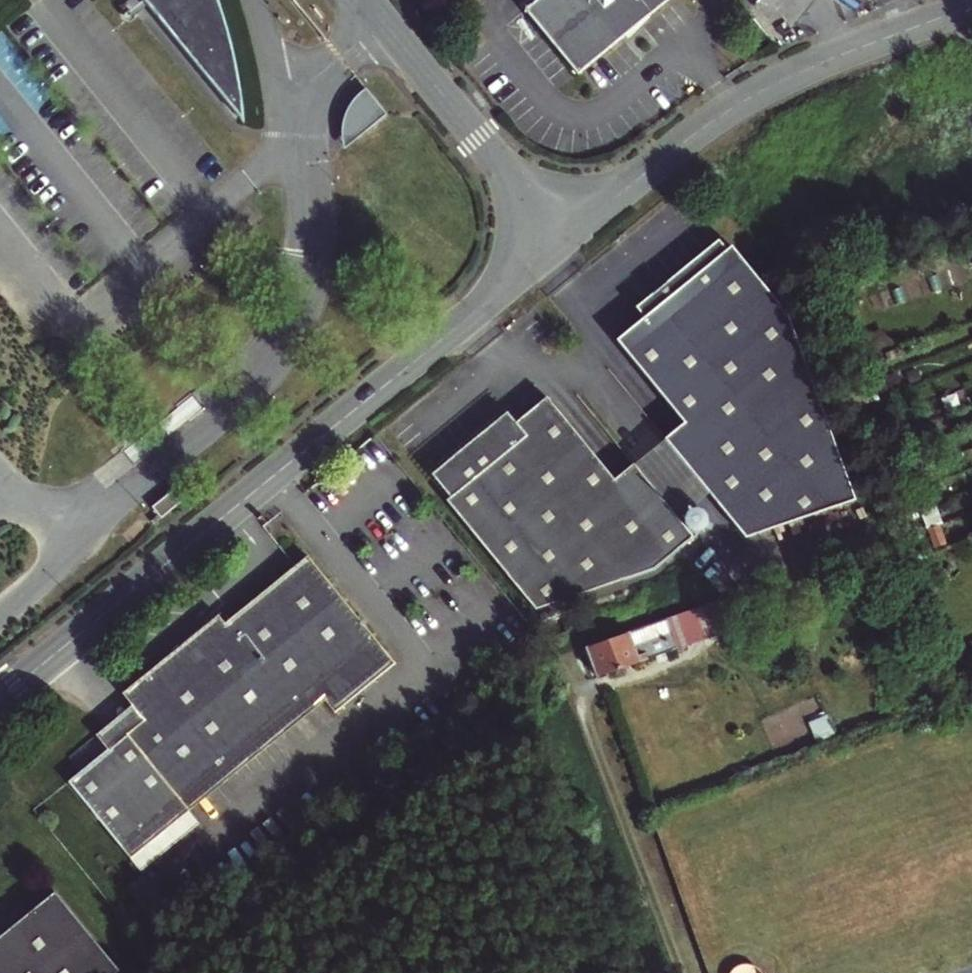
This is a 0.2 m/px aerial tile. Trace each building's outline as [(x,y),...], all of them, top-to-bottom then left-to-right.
[(181,46),(242,121),(243,116),(243,111),(240,95),(238,78),(235,62),(231,46),(226,30),(221,13),(216,0),(143,0),(181,46)] [(529,12),(583,76),(631,37),(655,17),(675,0),(544,0),(529,12)] [(657,19),(655,17),(631,37),(635,42),(657,19)] [(386,112),(365,87),(359,93),(353,99),(349,105),(346,112),(343,130),(343,135),(346,145),(386,112)] [(685,192),(691,200),(703,190),(697,182),(685,192)] [(855,501),(788,316),(732,247),(728,250),(720,240),(637,307),(645,317),(617,340),(684,423),(665,438),(708,492),(744,537),(855,501)] [(518,419),(509,409),(434,469),(453,493),(449,497),(540,610),(653,570),(693,537),(677,517),(693,505),(674,481),(658,494),(634,463),(616,478),(549,395),(518,419)] [(665,438),(634,463),(658,494),(674,481),(693,505),(708,492),(665,438)] [(930,532),(936,548),(960,539),(954,523),(930,532)] [(130,734),(184,801),(381,641),(312,555),(229,624),(212,637),(207,630),(129,693),(137,703),(149,718),(130,734)] [(597,678),(599,676),(721,632),(719,625),(732,621),(724,598),(587,647),(597,678)] [(221,614),(126,690),(129,693),(207,630),(212,637),(229,624),(221,614)] [(192,812),(348,685),(358,697),(399,663),(381,641),(184,801),(192,812)] [(149,718),(137,703),(98,736),(108,752),(72,783),(135,859),(192,812),(130,734),(149,718)] [(0,936),(0,972),(118,972),(120,971),(56,891),(33,910),(21,904),(5,932),(0,936)]
